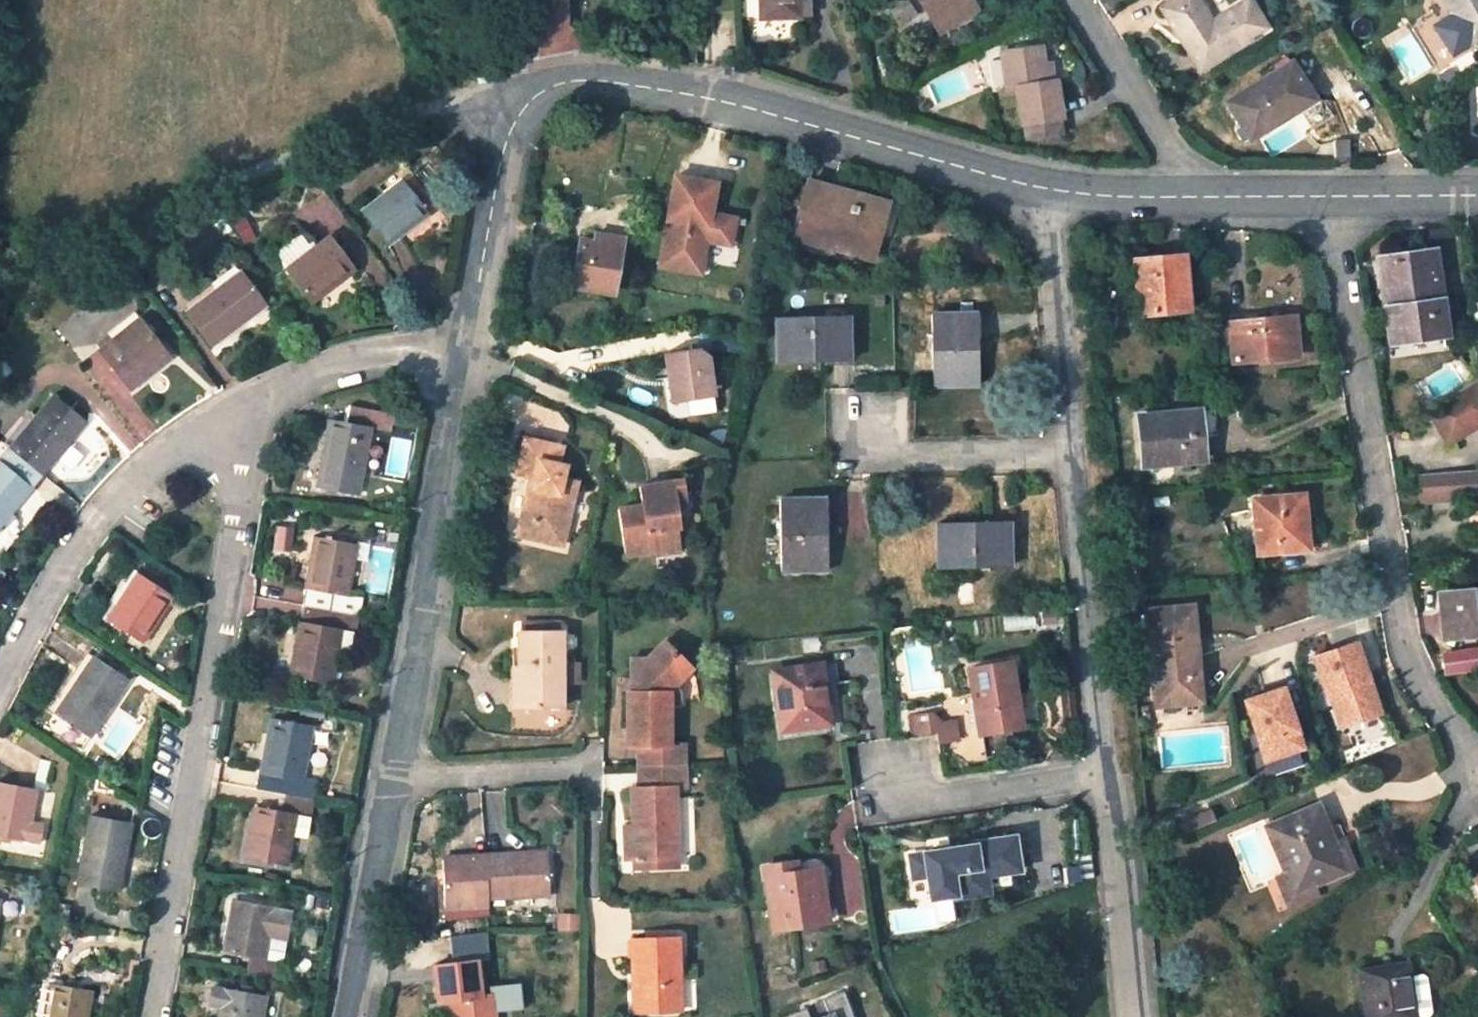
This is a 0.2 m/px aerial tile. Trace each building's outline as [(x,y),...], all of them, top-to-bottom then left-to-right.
[(760,20),(800,19),(800,16),(810,15),(810,0),(759,0),(760,20)] [(976,9),(970,0),(920,0),(940,32),(976,9)] [(1268,30),(1250,2),(1213,24),(1198,0),(1178,0),(1163,9),(1201,71),(1268,30)] [(1472,44),(1477,40),(1477,0),(1445,0),(1472,44)] [(581,51),(583,29),(567,29),(557,29),(557,55),(581,51)] [(1001,52),(1007,95),(1017,94),(1021,126),(1025,125),(1026,139),(1063,134),(1061,119),(1064,119),(1058,80),(1055,81),(1047,82),(1045,65),(1042,46),(1001,52)] [(1055,81),(1053,63),(1045,65),(1047,82),(1055,81)] [(1314,100),(1291,65),(1230,103),(1252,139),(1314,100)] [(1348,169),(1347,141),(1331,141),(1332,169),(1348,169)] [(676,178),(660,269),(702,275),(708,243),(732,246),(737,219),(713,215),(718,191),(707,189),(708,183),(676,178)] [(427,213),(402,180),(363,210),(388,244),(427,213)] [(809,181),(794,237),(844,251),(846,246),(875,254),(885,216),(856,208),(860,195),(809,181)] [(856,208),(885,216),(889,204),(860,195),(856,208)] [(622,247),(623,238),(596,234),(594,243),(622,247)] [(329,236),(287,268),(312,301),(332,286),(329,281),(336,276),(339,281),(355,268),(329,236)] [(594,243),(582,241),(573,286),(614,293),(622,247),(594,243)] [(844,251),(873,258),(875,254),(846,246),(844,251)] [(1184,254),(1134,259),(1139,315),(1189,310),(1184,254)] [(1434,254),(1382,261),(1394,341),(1445,333),(1434,254)] [(266,303),(241,271),(187,312),(213,345),(266,303)] [(332,286),(339,281),(336,276),(329,281),(332,286)] [(923,283),(911,283),(912,294),(922,294),(923,283)] [(1268,311),(1231,314),(1231,323),(1269,318),(1268,311)] [(933,385),(980,384),(979,338),(974,338),(973,314),(931,315),(933,385)] [(983,338),(982,314),(973,314),(974,338),(979,338),(983,338)] [(849,316),(777,317),(778,363),(824,362),(824,357),(850,355),(849,316)] [(1294,316),(1231,323),(1235,363),(1298,356),(1294,316)] [(170,357),(139,318),(100,349),(131,387),(170,357)] [(708,346),(664,353),(671,404),(715,397),(708,346)] [(824,366),(850,365),(850,355),(824,357),(824,362),(824,366)] [(1449,444),(1477,426),(1477,378),(1427,410),(1449,444)] [(85,421),(53,395),(10,446),(42,473),(85,421)] [(329,420),(324,447),(329,448),(328,456),(322,455),(317,486),(357,493),(370,427),(390,431),(394,414),(351,406),(347,423),(329,420)] [(1139,416),(1145,468),(1203,461),(1201,435),(1207,435),(1204,409),(1139,416)] [(531,486),(523,522),(546,526),(543,541),(566,546),(580,482),(566,479),(569,465),(563,463),(566,446),(529,437),(521,472),(534,475),(545,477),(542,488),(531,486)] [(0,459),(0,525),(42,473),(10,446),(0,459)] [(1423,498),(1477,493),(1477,471),(1477,469),(1421,474),(1423,498)] [(545,477),(534,475),(531,486),(542,488),(545,477)] [(687,531),(683,509),(682,497),(691,495),(689,483),(645,490),(647,509),(622,513),(630,559),(660,555),(660,557),(686,553),(683,531),(687,531)] [(693,507),(691,495),(682,497),(683,509),(693,507)] [(1316,528),(1313,495),(1297,497),(1300,530),(1306,530),(1316,528)] [(1254,500),(1259,553),(1308,549),(1306,530),(1300,530),(1297,497),(1254,500)] [(822,498),(780,499),(780,571),(828,569),(827,522),(822,522),(822,498)] [(831,522),(831,498),(822,498),(822,522),(827,522),(831,522)] [(1010,526),(1010,515),(984,516),(984,522),(984,526),(1010,526)] [(520,535),(543,541),(546,526),(523,522),(520,535)] [(938,523),(939,570),(1011,567),(1010,526),(984,526),(984,522),(938,523)] [(347,597),(356,546),(315,538),(303,604),(359,614),(361,600),(347,597)] [(136,574),(108,618),(143,642),(156,621),(151,618),(157,610),(162,612),(172,597),(136,574)] [(1445,597),(1449,635),(1477,632),(1477,594),(1445,597)] [(290,676),(332,683),(341,628),(356,631),(359,614),(303,604),(297,639),(303,640),(301,650),(295,649),(290,676)] [(1192,607),(1148,612),(1157,705),(1201,700),(1192,607)] [(156,621),(162,612),(157,610),(151,618),(156,621)] [(1428,636),(1441,634),(1438,613),(1424,615),(1428,636)] [(520,632),(520,668),(513,667),(513,681),(523,681),(523,706),(562,706),(562,632),(520,632)] [(1449,635),(1450,643),(1477,640),(1477,632),(1449,635)] [(913,633),(902,635),(906,652),(916,651),(913,633)] [(629,694),(629,747),(640,747),(670,746),(669,704),(669,690),(674,686),(691,669),(664,642),(648,658),(631,659),(631,678),(637,682),(644,682),(644,693),(631,694),(629,694)] [(727,658),(743,656),(742,644),(726,645),(727,658)] [(1382,714),(1357,644),(1316,658),(1329,696),(1336,693),(1340,706),(1336,707),(1343,728),(1382,714)] [(1441,648),(1443,673),(1477,670),(1477,645),(1441,648)] [(90,735),(127,680),(93,657),(56,713),(90,735)] [(1010,663),(970,670),(982,732),(1020,725),(1010,663)] [(832,664),(774,673),(784,730),(830,722),(824,687),(835,685),(832,664)] [(631,678),(631,694),(644,693),(644,682),(637,682),(631,678)] [(513,681),(513,706),(523,706),(523,681),(513,681)] [(669,704),(680,704),(680,694),(674,686),(669,690),(669,704)] [(1281,693),(1247,705),(1267,764),(1302,752),(1281,693)] [(934,714),(910,718),(912,736),(936,733),(934,714)] [(302,780),(312,728),(270,719),(266,744),(273,745),(271,754),(264,753),(261,773),(288,778),(284,795),(314,799),(317,783),(302,780)] [(273,745),(266,744),(264,753),(271,754),(273,745)] [(670,746),(640,747),(640,767),(684,765),(683,746),(670,746)] [(47,789),(53,762),(41,759),(34,786),(47,789)] [(675,787),(686,787),(686,765),(684,765),(640,767),(641,789),(675,787)] [(36,791),(0,784),(0,834),(39,841),(42,824),(31,822),(36,791)] [(634,789),(635,824),(637,824),(638,837),(626,837),(627,860),(632,859),(678,856),(675,787),(641,789),(634,789)] [(245,858),(286,865),(292,836),(307,839),(314,799),(284,795),(281,812),(254,807),(245,858)] [(1209,803),(1176,818),(1183,834),(1216,819),(1209,803)] [(1313,808),(1268,827),(1296,892),(1357,866),(1339,825),(1321,827),(1313,808)] [(120,889),(131,824),(89,815),(77,881),(120,889)] [(635,824),(626,825),(626,837),(638,837),(637,824),(635,824)] [(1020,876),(1016,833),(970,837),(971,844),(918,850),(922,904),(993,898),(991,878),(1020,876)] [(527,854),(468,857),(469,868),(444,869),(446,907),(490,904),(490,897),(551,893),(548,857),(527,859),(527,854)] [(633,870),(678,867),(678,856),(632,859),(633,870)] [(468,857),(443,857),(444,869),(469,868),(468,857)] [(824,862),(797,866),(798,871),(818,868),(822,887),(828,886),(824,862)] [(765,867),(766,876),(774,930),(827,922),(823,893),(829,892),(828,886),(822,887),(818,868),(798,871),(796,863),(765,867)] [(1296,892),(1288,873),(1278,877),(1290,905),(1315,894),(1312,886),(1296,892)] [(270,932),(274,910),(232,902),(224,952),(251,957),(248,972),(278,978),(285,935),(270,932)] [(578,916),(561,916),(560,931),(578,931),(578,916)] [(488,953),(487,931),(450,933),(452,955),(488,953)] [(647,940),(633,941),(634,973),(639,973),(641,1013),(680,1011),(677,939),(673,939),(647,940)] [(827,971),(825,960),(812,962),(815,973),(827,971)] [(436,967),(440,1003),(452,1001),(454,1016),(494,1016),(492,995),(480,996),(476,962),(436,967)] [(1358,971),(1366,1016),(1416,1016),(1408,963),(1358,971)] [(92,991),(49,984),(44,1016),(87,1016),(92,991)] [(266,998),(214,988),(210,1005),(221,1008),(220,1016),(262,1016),(266,998)] [(846,992),(825,999),(831,1015),(826,1016),(855,1016),(846,992)] [(808,1008),(783,1016),(811,1016),(808,1008)]
